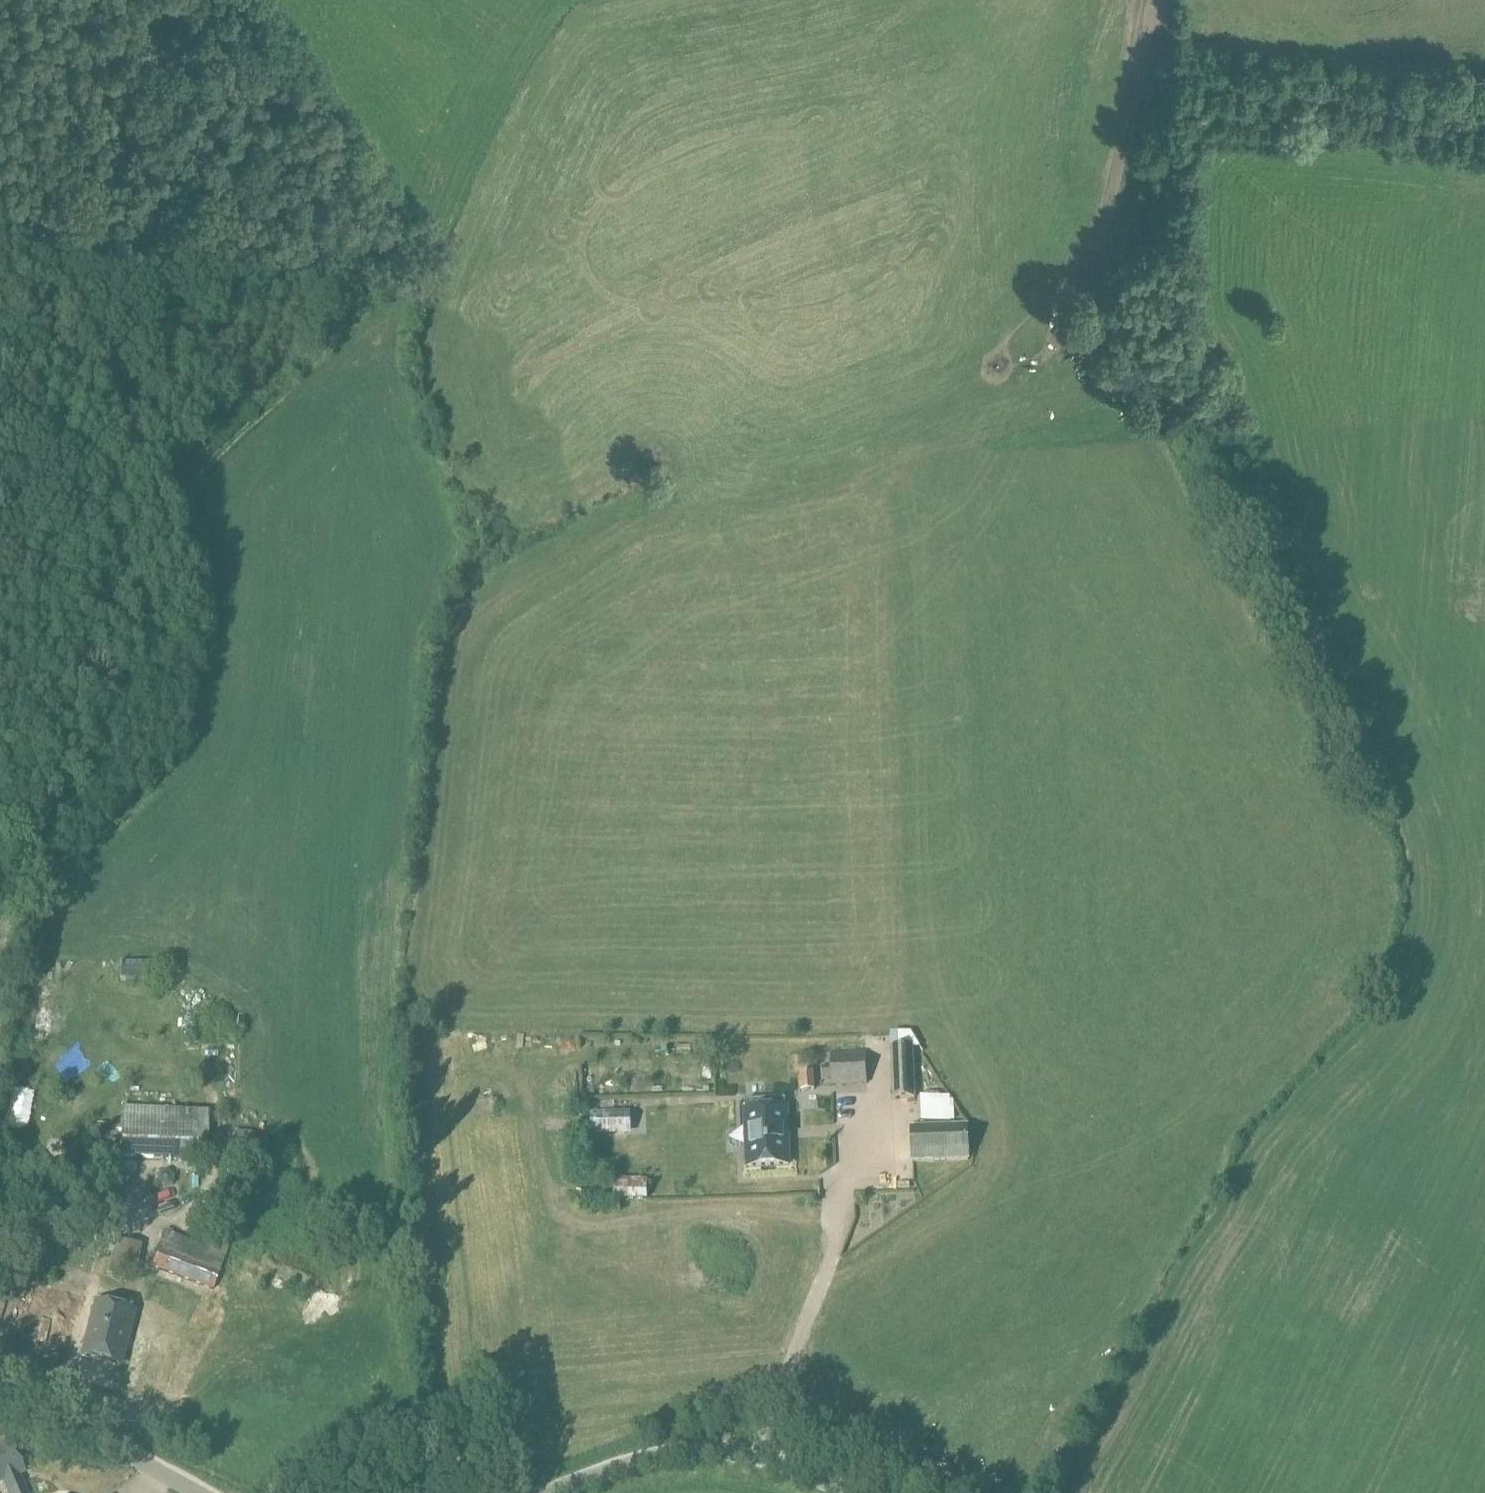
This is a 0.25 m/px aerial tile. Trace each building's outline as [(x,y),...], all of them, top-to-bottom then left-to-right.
[(914,1098),(913,1047),(892,1048),(894,1098),(914,1098)] [(831,1083),(866,1082),(865,1052),(830,1053),(831,1083)] [(801,1089),(813,1088),(812,1072),(800,1072),(801,1089)] [(923,1122),(951,1120),(950,1096),(922,1098),(923,1122)] [(745,1109),(743,1109),(745,1169),(791,1167),(789,1107),(786,1107),(785,1099),(745,1101),(745,1109)] [(209,1141),(209,1113),(165,1111),(164,1127),(123,1126),(122,1157),(197,1159),(198,1141),(209,1141)] [(592,1133),(624,1132),(623,1111),(592,1112),(592,1133)] [(97,1124),(97,1132),(105,1132),(105,1124),(97,1124)] [(913,1159),(968,1157),(967,1126),(912,1128),(913,1159)] [(157,1173),(156,1183),(163,1188),(171,1185),(173,1176),(166,1170),(157,1173)] [(615,1196),(646,1196),(646,1179),(615,1179),(615,1196)] [(213,1288),(224,1256),(162,1235),(151,1267),(213,1288)] [(138,1269),(141,1242),(120,1240),(117,1267),(138,1269)] [(96,1303),(83,1356),(120,1366),(133,1312),(96,1303)] [(20,1477),(6,1483),(10,1492),(27,1492),(20,1477)]
